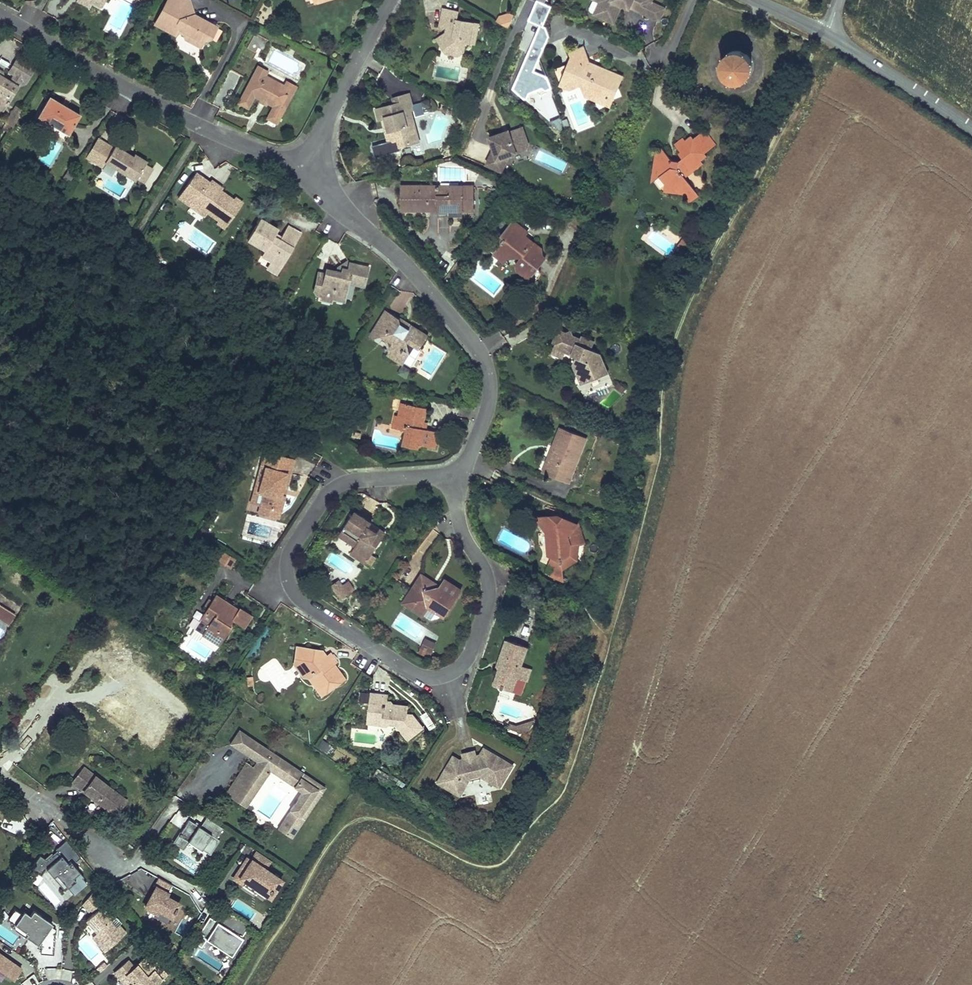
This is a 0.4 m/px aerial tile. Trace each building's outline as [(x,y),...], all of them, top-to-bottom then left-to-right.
[(74,5),(83,9),(87,2),(87,1),(85,0),(77,0),(74,5)] [(87,1),(87,2),(100,10),(106,0),(85,0),(87,1)] [(155,25),(176,35),(179,29),(185,32),(184,35),(186,39),(202,47),(204,41),(210,39),(209,32),(213,24),(195,15),(190,0),(168,0),(155,25)] [(537,0),(528,21),(540,26),(513,89),(524,99),(527,98),(533,85),(546,91),(551,89),(547,77),(534,72),(549,37),(546,28),(543,27),(552,7),(546,4),(545,4),(537,0)] [(557,0),(548,0),(546,4),(552,7),(555,8),(558,0),(557,0)] [(589,7),(590,9),(613,20),(619,7),(616,5),(618,1),(621,3),(628,6),(629,4),(650,14),(656,3),(650,0),(592,0),(589,7)] [(663,6),(656,3),(650,14),(658,18),(663,6)] [(443,9),(440,25),(447,27),(452,28),(451,34),(446,33),(444,47),(447,52),(460,55),(465,52),(466,43),(470,44),(472,33),(478,33),(480,24),(457,19),(459,12),(443,9)] [(498,21),(509,28),(515,15),(510,13),(501,17),(498,21)] [(254,45),(263,49),(267,40),(258,36),(254,45)] [(570,54),(573,62),(586,57),(582,49),(570,54)] [(730,53),(727,55),(725,57),(723,60),(722,64),(722,67),(722,71),(723,74),(725,77),(728,79),(731,81),(734,82),(738,82),(741,82),(744,80),(747,78),(750,76),(751,73),(752,70),(753,66),(752,63),(751,59),(749,57),(746,54),(743,52),(740,51),(737,51),(733,52),(730,53)] [(573,62),(554,70),(557,80),(564,77),(569,90),(585,97),(598,104),(612,99),(621,78),(588,63),(586,57),(573,62)] [(16,58),(6,76),(9,77),(19,60),(16,58)] [(8,102),(22,80),(25,82),(34,69),(19,60),(9,77),(11,79),(9,82),(0,77),(0,97),(8,102)] [(258,66),(255,71),(266,76),(269,72),(258,66)] [(255,71),(238,103),(248,109),(255,97),(273,107),(266,119),(277,125),(292,96),(283,91),(285,87),(266,76),(255,71)] [(564,77),(559,85),(569,90),(564,77)] [(285,87),(283,91),(292,96),(297,87),(288,82),(285,87)] [(394,105),(377,109),(379,119),(382,118),(385,117),(391,141),(397,139),(398,146),(412,143),(408,125),(414,123),(410,110),(413,109),(410,95),(392,99),(394,105)] [(2,113),(8,102),(0,97),(0,111),(2,113)] [(49,97),(37,117),(67,136),(79,115),(49,97)] [(612,99),(598,104),(608,108),(612,99)] [(382,118),(390,149),(398,146),(397,139),(391,141),(385,117),(382,118)] [(561,118),(550,122),(561,131),(565,127),(561,118)] [(504,136),(503,132),(489,138),(494,150),(487,165),(503,172),(510,155),(517,152),(518,154),(527,151),(529,146),(522,129),(510,134),(504,136)] [(704,154),(716,145),(704,130),(693,139),(690,136),(684,141),(682,138),(673,145),(679,153),(677,155),(681,160),(678,162),(671,162),(660,147),(654,152),(650,185),(658,178),(664,185),(663,193),(682,195),(689,205),(698,197),(684,179),(703,165),(701,161),(706,157),(704,154)] [(107,144),(95,163),(102,168),(105,164),(135,182),(137,180),(146,165),(147,162),(135,155),(134,157),(115,146),(114,149),(107,144)] [(429,151),(432,158),(440,154),(437,147),(429,151)] [(146,165),(137,180),(144,184),(153,169),(146,165)] [(195,175),(178,199),(191,209),(195,205),(207,213),(218,221),(216,223),(225,229),(243,204),(235,199),(233,201),(219,192),(208,184),(195,175)] [(211,181),(208,184),(219,192),(221,189),(211,181)] [(401,186),(401,211),(436,212),(436,217),(473,217),(473,186),(401,186)] [(195,205),(191,209),(204,218),(207,213),(195,205)] [(259,219),(247,240),(266,251),(262,256),(271,262),(281,268),(301,235),(288,227),(282,237),(280,239),(274,235),(276,233),(278,230),(259,219)] [(512,223),(501,237),(504,240),(496,249),(508,258),(510,254),(518,253),(522,256),(516,263),(518,269),(530,279),(546,259),(538,253),(542,248),(534,242),(531,245),(523,238),(526,234),(512,223)] [(496,249),(494,253),(505,261),(508,258),(496,249)] [(271,262),(267,269),(277,274),(281,268),(271,262)] [(330,299),(344,302),(347,284),(363,287),(367,268),(348,264),(346,271),(341,270),(340,273),(326,270),(325,274),(318,272),(313,291),(316,296),(321,297),(320,300),(329,303),(330,299)] [(428,337),(411,326),(409,330),(394,320),(396,317),(387,311),(374,331),(387,339),(387,338),(388,336),(396,341),(389,352),(387,355),(403,365),(410,355),(415,346),(420,349),(428,337)] [(396,317),(394,320),(409,330),(411,326),(396,317)] [(581,385),(610,375),(602,356),(592,351),(596,342),(583,337),(581,340),(574,337),(572,332),(567,334),(559,331),(553,345),(556,346),(552,355),(564,360),(566,355),(576,359),(573,366),(581,385)] [(387,338),(389,352),(396,341),(388,336),(387,338)] [(401,367),(397,374),(406,378),(409,371),(401,367)] [(627,390),(618,383),(614,388),(622,395),(627,390)] [(399,411),(397,416),(395,426),(406,428),(405,431),(402,445),(419,449),(419,446),(437,449),(438,444),(434,443),(436,432),(427,430),(423,429),(425,422),(427,410),(408,405),(406,413),(399,411)] [(394,415),(391,428),(405,431),(406,428),(395,426),(397,416),(394,415)] [(589,439),(559,428),(542,474),(571,485),(589,439)] [(263,495),(260,507),(280,512),(284,496),(280,495),(285,475),(289,476),(294,459),(265,452),(260,468),(265,470),(259,493),(263,495)] [(260,468),(254,492),(259,493),(265,470),(260,468)] [(285,475),(280,495),(284,496),(289,476),(285,475)] [(260,507),(257,515),(278,520),(280,512),(260,507)] [(354,512),(339,536),(355,547),(353,549),(368,559),(385,534),(379,531),(377,533),(369,526),(371,523),(354,512)] [(553,557),(548,565),(563,572),(563,570),(576,561),(571,557),(574,546),(580,545),(585,545),(578,524),(576,526),(571,531),(562,527),(561,522),(555,523),(554,518),(537,520),(547,534),(551,540),(553,557)] [(561,522),(562,527),(571,531),(576,526),(561,519),(561,522)] [(574,546),(571,557),(576,561),(580,545),(574,546)] [(353,549),(350,554),(365,563),(368,559),(353,549)] [(235,559),(225,552),(221,559),(231,566),(235,559)] [(548,565),(544,575),(564,583),(563,572),(548,565)] [(422,576),(409,595),(417,601),(411,610),(421,617),(428,606),(437,612),(442,603),(450,608),(461,591),(445,581),(440,588),(435,589),(429,585),(429,580),(422,576)] [(446,579),(445,581),(461,591),(462,589),(446,579)] [(440,588),(429,580),(429,585),(435,589),(440,588)] [(346,581),(332,593),(340,601),(353,588),(346,581)] [(216,594),(215,597),(236,610),(238,608),(216,594)] [(409,595),(403,605),(411,610),(417,601),(409,595)] [(215,597),(204,612),(207,613),(195,631),(218,646),(233,622),(242,627),(250,616),(238,608),(236,610),(215,597)] [(428,606),(421,617),(430,622),(444,616),(450,608),(442,603),(437,612),(428,606)] [(0,607),(0,620),(9,626),(15,616),(0,607)] [(204,612),(193,629),(195,631),(207,613),(204,612)] [(426,637),(422,645),(432,650),(436,643),(426,637)] [(506,641),(498,663),(503,665),(501,671),(499,670),(493,686),(503,690),(505,685),(514,687),(517,679),(520,680),(525,668),(521,666),(527,648),(506,641)] [(321,699),(346,681),(335,666),(338,663),(330,653),(326,657),(323,652),(296,648),(293,667),(302,680),(308,681),(321,699)] [(525,668),(520,680),(526,682),(531,670),(525,668)] [(127,679),(122,685),(127,689),(132,683),(127,679)] [(408,743),(425,730),(413,716),(409,715),(409,707),(394,705),(392,702),(388,702),(389,695),(371,693),(367,727),(387,729),(389,727),(396,727),(408,743)] [(139,728),(129,721),(126,727),(124,726),(123,728),(133,736),(135,734),(139,728)] [(254,737),(240,728),(231,742),(251,755),(255,750),(248,746),(254,737)] [(305,772),(254,737),(248,746),(255,750),(251,755),(258,760),(254,765),(247,760),(226,791),(247,805),(271,769),(303,791),(279,827),(292,836),(318,799),(316,798),(318,795),(320,796),(326,786),(321,783),(320,785),(304,774),(305,772)] [(322,740),(316,747),(328,757),(334,750),(322,740)] [(512,767),(482,750),(479,757),(475,758),(471,756),(465,757),(463,761),(459,763),(452,759),(437,786),(455,795),(465,777),(470,780),(479,778),(482,773),(503,784),(512,767)] [(473,752),(461,756),(463,761),(465,757),(471,756),(475,758),(473,752)] [(70,786),(82,794),(95,777),(83,768),(70,786)] [(321,783),(305,772),(304,774),(320,785),(321,783)] [(500,789),(503,784),(482,773),(479,778),(470,780),(465,777),(455,795),(460,798),(466,787),(487,782),(500,789)] [(128,802),(95,777),(82,794),(115,819),(128,802)] [(221,826),(204,815),(198,825),(187,818),(178,831),(180,832),(178,834),(186,839),(199,848),(200,847),(208,853),(218,838),(214,836),(221,826)] [(178,834),(177,833),(172,840),(181,846),(186,839),(178,834)] [(270,860),(257,851),(251,859),(247,857),(243,862),(243,865),(246,867),(242,872),(238,869),(233,878),(243,884),(245,881),(256,888),(254,892),(264,899),(268,892),(270,893),(272,889),(271,889),(273,885),(276,887),(281,880),(270,872),(267,876),(262,873),(270,860)] [(62,859),(46,872),(63,892),(66,889),(73,897),(88,884),(71,864),(68,867),(62,859)] [(26,881),(37,887),(42,878),(32,872),(26,881)] [(171,885),(158,877),(153,886),(155,887),(152,894),(154,895),(151,900),(149,899),(145,906),(156,912),(158,909),(171,916),(173,912),(174,912),(177,908),(176,907),(178,903),(165,896),(171,885)] [(268,892),(266,895),(269,897),(276,887),(273,885),(271,889),(272,889),(270,893),(268,892)] [(92,892),(83,903),(89,911),(91,910),(95,906),(98,910),(94,913),(86,919),(97,932),(103,939),(98,943),(105,951),(126,933),(119,925),(116,928),(110,921),(113,918),(102,906),(104,905),(92,892)] [(251,923),(227,907),(219,919),(211,914),(202,929),(203,930),(201,932),(208,937),(233,953),(244,935),(243,935),(251,923)] [(15,908),(7,918),(15,923),(16,928),(26,935),(28,932),(39,940),(37,943),(41,946),(40,952),(53,953),(56,929),(40,918),(42,916),(33,910),(30,915),(28,918),(21,912),(15,908)] [(30,915),(23,909),(21,912),(28,918),(30,915)] [(53,923),(42,916),(40,918),(51,925),(53,923)] [(201,932),(200,931),(195,939),(203,944),(208,937),(201,932)] [(28,932),(26,935),(37,943),(39,940),(28,932)] [(97,932),(92,936),(98,943),(103,939),(97,932)] [(14,978),(21,967),(0,952),(0,969),(14,978)] [(114,972),(121,979),(126,975),(133,982),(130,984),(131,984),(155,984),(167,975),(149,954),(134,967),(128,960),(114,972)] [(121,979),(125,984),(130,984),(133,982),(126,975),(121,979)]
